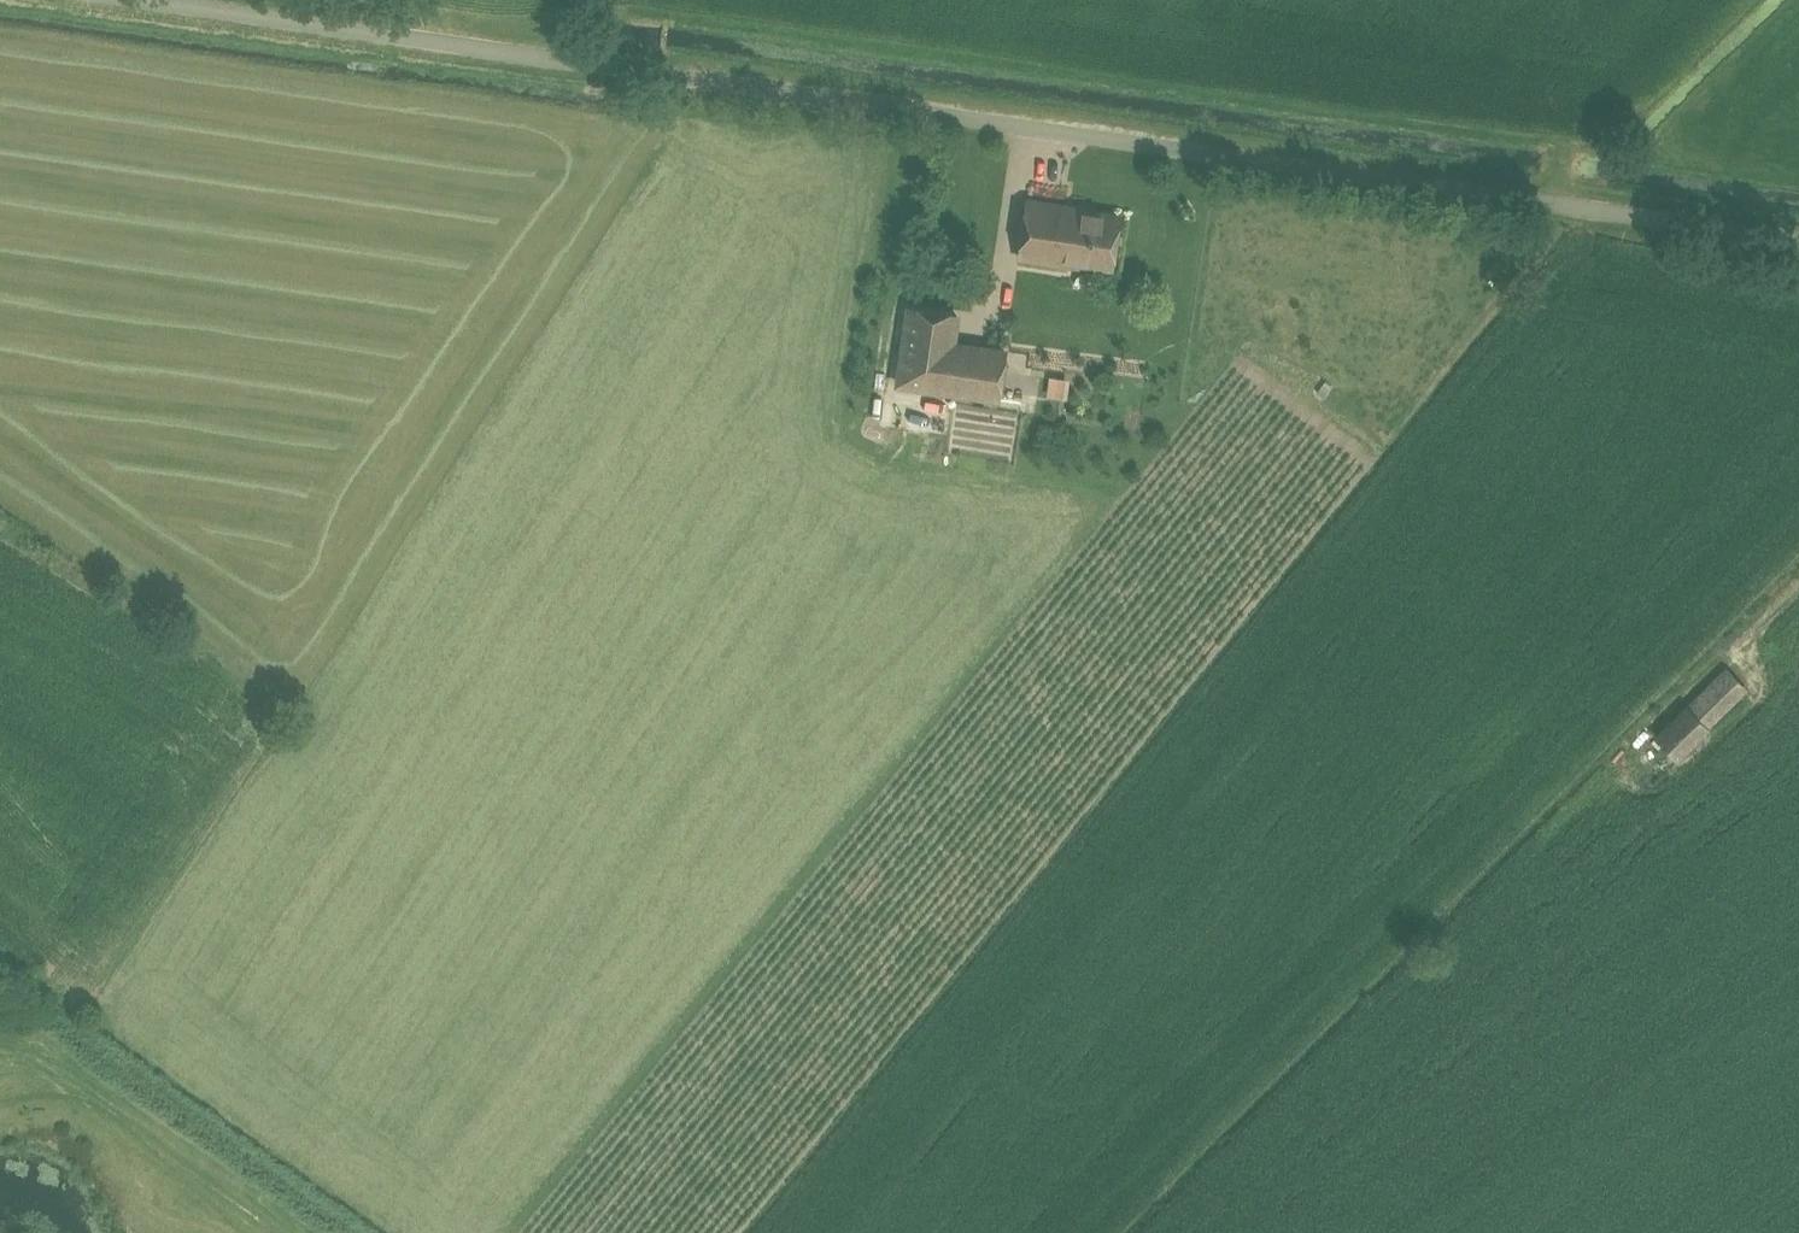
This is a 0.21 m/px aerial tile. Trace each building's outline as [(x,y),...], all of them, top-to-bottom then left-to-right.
[(1110,265),(1117,218),(1083,213),(1084,210),(1028,202),(1020,256),(1076,264),(1077,260),(1110,265)] [(910,309),(899,385),(999,400),(1006,352),(953,345),(958,316),(910,309)] [(1077,397),(1076,376),(1057,376),(1058,397),(1077,397)] [(1655,739),(1672,758),(1708,725),(1745,689),(1726,669),(1690,706),(1655,739)] [(1643,773),(1663,793),(1680,777),(1660,757),(1643,773)]
